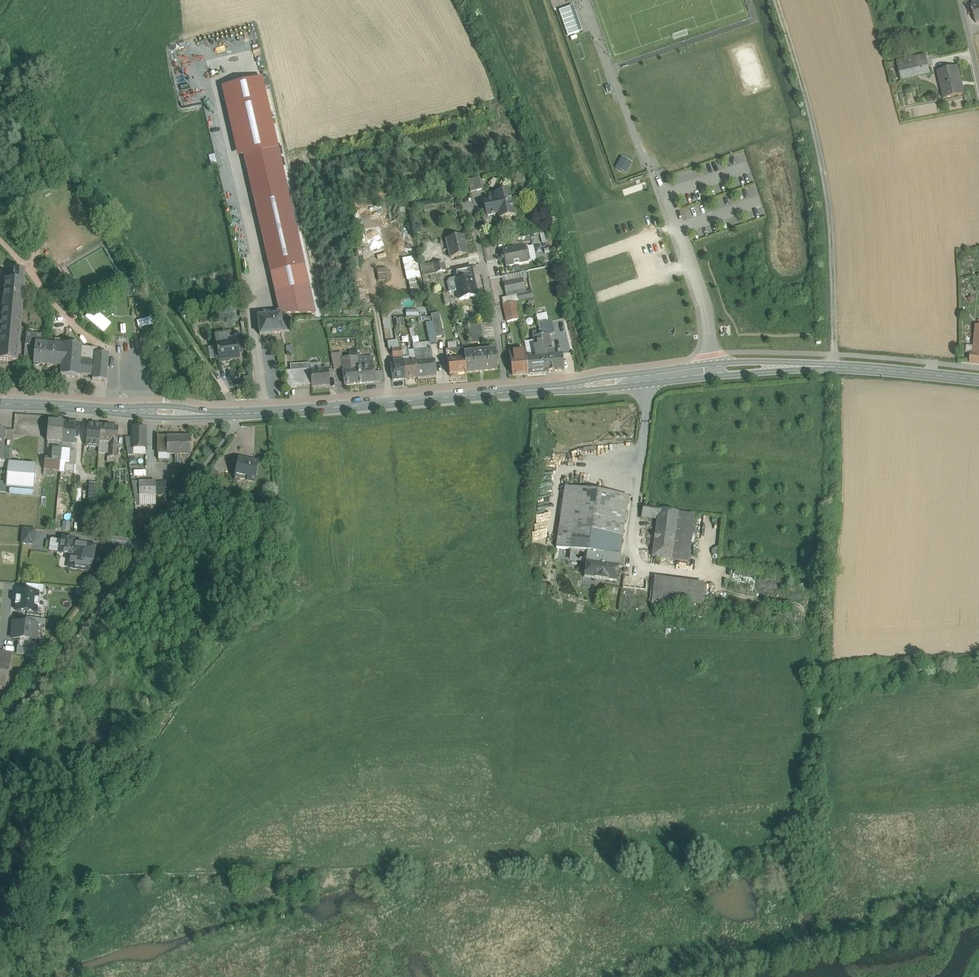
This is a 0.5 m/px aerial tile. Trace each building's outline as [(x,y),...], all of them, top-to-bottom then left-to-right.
[(559,9),(567,35),(582,30),(574,4),(559,9)] [(913,58),(897,62),(899,68),(927,61),(926,55),(914,58),(913,58)] [(927,61),(899,68),(902,81),(930,74),(927,61)] [(957,67),(940,71),(944,85),(941,86),(944,99),(964,95),(962,86),(961,86),(957,67)] [(278,148),(257,153),(265,192),(252,195),(270,274),(288,270),(292,289),(297,288),(309,286),(296,226),(300,225),(297,214),(293,214),(278,148)] [(728,153),(730,163),(746,160),(744,150),(728,153)] [(265,192),(257,153),(243,156),(252,195),(265,192)] [(621,155),(615,167),(627,173),(632,161),(621,155)] [(671,175),(675,185),(698,176),(694,166),(671,175)] [(480,178),(468,181),(470,193),(482,190),(480,178)] [(466,184),(459,185),(461,194),(468,193),(466,184)] [(741,187),(742,198),(757,196),(755,185),(741,187)] [(509,190),(494,194),(498,214),(499,219),(515,216),(509,190)] [(498,214),(495,199),(483,201),(486,217),(498,214)] [(462,236),(446,239),(451,258),(467,255),(462,236)] [(525,246),(503,251),(506,267),(528,263),(528,261),(536,260),(533,246),(525,248),(525,246)] [(444,262),(434,264),(436,274),(446,272),(444,262)] [(434,264),(420,266),(422,277),(436,274),(434,264)] [(471,266),(453,270),(455,278),(455,279),(461,278),(461,280),(471,278),(474,278),(471,266)] [(377,269),(378,280),(389,280),(389,269),(377,269)] [(6,282),(0,345),(0,362),(18,363),(25,283),(24,283),(25,272),(15,272),(15,274),(14,282),(6,282)] [(0,273),(0,281),(6,282),(14,282),(15,274),(0,273)] [(471,278),(461,280),(461,278),(455,279),(455,278),(450,280),(447,283),(449,293),(458,291),(460,300),(475,297),(471,278)] [(522,279),(504,283),(507,297),(518,295),(525,294),(522,279)] [(292,289),(265,295),(265,293),(256,294),(258,317),(280,315),(281,320),(300,320),(300,318),(300,314),(297,288),(292,289)] [(525,294),(518,295),(519,301),(528,299),(529,304),(534,303),(532,292),(525,294)] [(518,295),(502,299),(503,304),(515,302),(519,301),(518,295)] [(515,302),(503,304),(507,323),(519,320),(515,302)] [(317,318),(317,310),(313,310),(312,314),(300,314),(300,318),(317,318)] [(444,337),(439,313),(431,315),(433,325),(434,332),(435,332),(436,338),(444,337)] [(280,315),(258,317),(260,336),(282,333),(281,320),(280,315)] [(361,324),(362,334),(373,333),(373,323),(361,324)] [(551,323),(538,325),(540,332),(541,337),(549,335),(549,336),(553,335),(551,323)] [(480,325),(469,326),(470,344),(481,343),(480,325)] [(428,333),(430,345),(437,343),(436,338),(435,332),(434,332),(428,333)] [(540,332),(532,334),(537,356),(531,357),(526,357),(528,375),(548,373),(545,356),(541,337),(540,332)] [(227,333),(215,335),(216,345),(219,363),(230,361),(230,360),(239,359),(238,352),(242,351),(241,343),(237,343),(237,342),(228,343),(227,333)] [(977,333),(975,347),(978,347),(977,354),(971,354),(970,363),(978,364),(978,333),(977,333)] [(43,336),(26,335),(25,345),(25,346),(33,346),(32,356),(34,357),(35,344),(42,345),(43,336)] [(549,335),(541,337),(545,356),(548,373),(554,372),(563,371),(562,355),(553,355),(549,336),(549,335)] [(407,340),(398,341),(398,343),(400,351),(408,350),(407,340)] [(398,343),(388,344),(388,350),(392,350),(392,352),(400,351),(398,343)] [(42,345),(35,344),(34,357),(33,364),(46,366),(48,345),(42,345)] [(64,347),(48,345),(46,366),(62,367),(64,347)] [(33,346),(25,346),(24,357),(32,358),(32,356),(33,346)] [(81,347),(64,346),(64,347),(62,367),(61,376),(78,378),(78,374),(91,375),(93,363),(80,362),(81,347)] [(464,349),(446,351),(449,376),(466,374),(464,355),(464,349)] [(408,350),(400,351),(401,358),(403,358),(409,357),(409,352),(408,350)] [(106,380),(110,353),(96,351),(92,378),(106,380)] [(400,351),(392,352),(393,359),(401,358),(400,351)] [(414,351),(409,352),(409,357),(403,358),(403,361),(416,360),(414,351)] [(495,351),(464,355),(466,374),(497,370),(495,351)] [(526,351),(509,352),(512,376),(528,375),(526,357),(526,351)] [(341,353),(331,355),(334,370),(342,369),(341,359),(342,358),(341,353)] [(357,359),(351,360),(351,358),(342,358),(341,359),(342,369),(344,385),(376,382),(374,372),(373,358),(358,360),(357,357),(356,357),(357,359)] [(403,361),(402,361),(405,379),(418,378),(416,362),(416,360),(403,361)] [(402,361),(391,363),(393,381),(405,379),(402,361)] [(419,362),(416,362),(418,378),(436,376),(435,361),(432,361),(419,362)] [(310,371),(311,386),(312,388),(329,387),(328,369),(310,371)] [(291,372),(286,372),(288,389),(311,386),(310,371),(310,370),(295,372),(291,372)] [(382,372),(374,372),(376,382),(383,382),(382,372)] [(64,423),(49,421),(48,436),(51,436),(50,442),(62,443),(64,423)] [(79,424),(64,423),(62,443),(74,444),(75,438),(78,438),(79,424)] [(101,426),(88,425),(87,446),(99,447),(101,426)] [(119,427),(101,426),(99,447),(99,453),(108,454),(108,458),(116,458),(119,427)] [(146,428),(133,428),(133,438),(133,449),(146,448),(146,428)] [(190,437),(158,437),(158,454),(176,454),(190,454),(190,437)] [(74,444),(62,443),(62,450),(70,451),(74,451),(74,444)] [(62,450),(53,449),(52,459),(52,460),(61,460),(62,450)] [(61,460),(61,462),(65,463),(69,463),(70,451),(62,450),(61,460)] [(70,451),(69,463),(76,464),(77,451),(74,451),(70,451)] [(61,460),(52,460),(52,459),(45,458),(44,471),(60,472),(61,462),(61,460)] [(259,463),(239,459),(236,475),(248,478),(247,480),(255,482),(259,463)] [(7,494),(35,495),(35,463),(8,463),(7,494)] [(76,464),(69,463),(65,463),(64,473),(65,473),(75,473),(76,464)] [(155,482),(139,482),(139,496),(156,496),(156,483),(156,482),(155,482)] [(96,483),(89,483),(88,501),(95,501),(96,483)] [(166,483),(156,483),(156,496),(167,496),(166,483)] [(628,497),(565,488),(556,548),(588,553),(619,558),(622,541),(628,497)] [(658,509),(643,507),(641,518),(657,520),(658,509)] [(678,512),(658,509),(657,520),(652,557),(671,560),(678,512)] [(695,514),(678,512),(671,560),(688,562),(695,514)] [(36,530),(23,529),(21,544),(34,546),(36,530)] [(94,547),(74,544),(74,540),(63,539),(63,542),(61,554),(71,555),(69,568),(91,571),(94,547)] [(48,552),(61,554),(63,542),(50,540),(48,552)] [(619,558),(588,553),(584,578),(617,582),(619,566),(618,566),(619,558)] [(703,585),(654,579),(652,598),(669,600),(701,604),(703,585)] [(26,592),(39,594),(43,595),(44,587),(26,585),(26,592)] [(26,592),(18,592),(18,598),(16,597),(15,605),(17,605),(16,612),(37,614),(38,608),(39,608),(40,600),(38,600),(39,594),(26,592)] [(669,600),(652,598),(651,607),(668,609),(669,600)] [(26,624),(14,623),(12,639),(20,640),(36,642),(38,626),(26,624)] [(35,658),(36,642),(20,640),(20,642),(18,642),(17,655),(35,658)] [(0,652),(0,665),(9,667),(12,654),(0,652)] [(5,689),(9,667),(0,665),(0,688),(5,689)]
